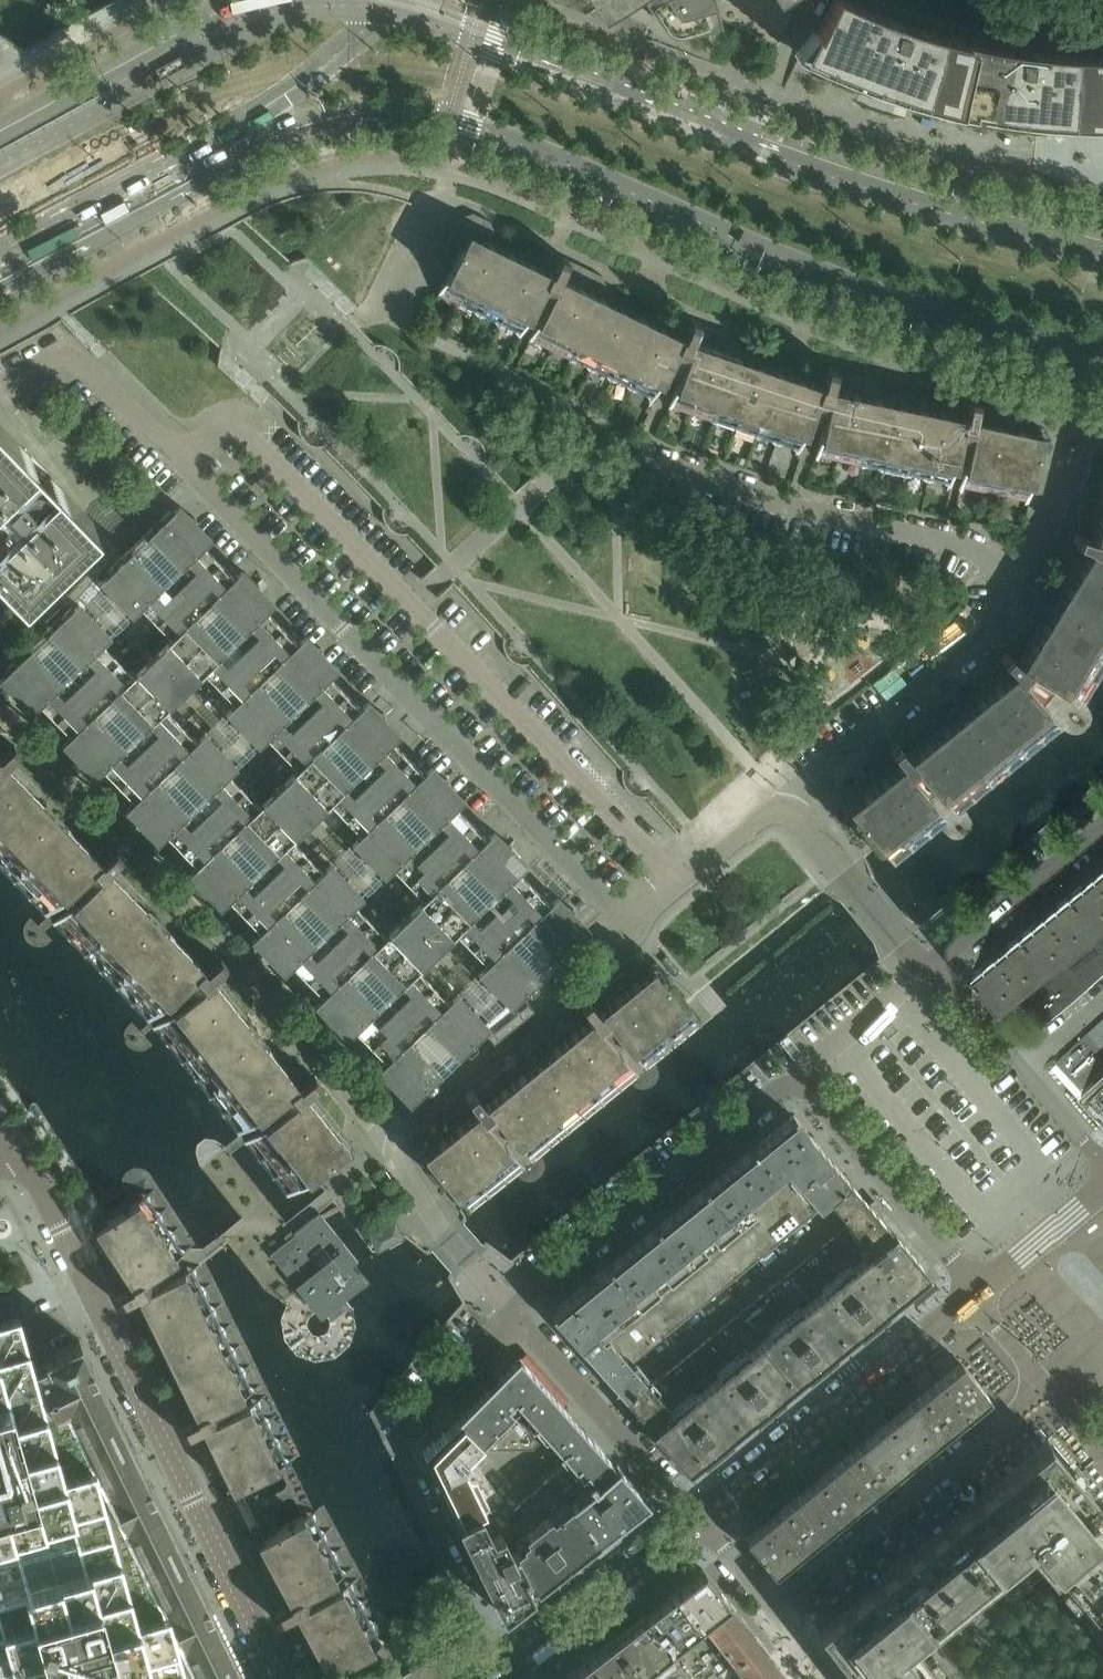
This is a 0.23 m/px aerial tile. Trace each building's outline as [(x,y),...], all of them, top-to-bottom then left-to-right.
[(661,20),(670,27),(681,28),(717,17),(777,46),(799,0),(648,0),(661,20)] [(1100,56),(1076,56),(1054,54),(1029,52),(1010,49),(987,45),(964,40),(942,35),(920,28),(879,14),(857,4),(848,0),(833,0),(805,59),(852,80),(877,89),(898,96),(923,104),(948,110),(972,115),(999,120),(1021,123),(1047,125),(1073,127),(1099,128),(1102,128),(1102,56),(1100,56)] [(446,278),(435,301),(437,303),(441,294),(459,303),(455,311),(458,312),(462,304),(479,313),(475,321),(478,322),(482,314),(500,323),(495,331),(498,332),(502,324),(520,332),(516,341),(518,342),(535,306),(544,310),(526,346),(529,347),(533,339),(551,347),(547,356),(549,357),(553,349),(571,357),(567,366),(569,367),(573,359),(591,367),(621,306),(603,298),(607,289),(603,276),(560,255),(558,261),(554,259),(545,262),(542,268),(491,243),(495,234),(491,222),(473,213),(460,217),(437,266),(440,276),(446,278)] [(621,306),(591,367),(587,376),(590,377),(594,369),(611,377),(607,385),(610,387),(614,378),(632,387),(628,395),(630,397),(634,388),(652,397),(648,405),(650,406),(668,371),(680,376),(667,413),(670,414),(673,405),(691,412),(688,421),(691,422),(694,413),(713,419),(710,428),(712,429),(715,420),(734,427),(756,363),(737,356),(740,347),(734,335),(700,323),(691,319),(689,324),(686,323),(676,326),(674,332),(621,306)] [(756,363),(734,427),(731,435),(734,436),(737,428),(755,434),(752,443),(755,444),(758,435),(777,441),(774,450),(776,451),(779,442),(798,449),(795,458),(797,458),(810,421),(823,425),(815,463),(818,464),(820,455),(839,459),(837,468),(840,469),(842,460),(861,464),(859,473),(862,473),(864,464),(883,468),(898,402),(878,398),(880,388),(872,377),(837,370),(827,367),(826,372),(823,371),(814,376),(812,382),(756,363)] [(955,415),(898,402),(883,468),(881,478),(884,478),(886,469),(905,473),(903,482),(906,483),(908,474),(927,478),(925,487),(928,488),(930,479),(949,483),(947,492),(950,492),(958,454),(967,455),(959,494),(961,495),(963,486),(982,490),(980,499),(983,500),(985,490),(1004,495),(1002,504),(1005,504),(1007,495),(1026,499),(1024,508),(1027,509),(1045,424),(1038,413),(970,398),(969,404),(965,403),(956,409),(955,415)] [(62,490),(53,480),(46,480),(31,495),(26,490),(36,481),(37,480),(37,478),(38,477),(38,476),(38,474),(37,473),(37,472),(36,471),(34,469),(33,469),(30,469),(29,469),(28,469),(27,470),(26,470),(16,480),(11,475),(27,460),(27,453),(0,425),(0,572),(3,575),(0,578),(0,582),(8,589),(86,514),(62,490)] [(1056,607),(1102,637),(1102,448),(1093,454),(1077,533),(1074,542),(1078,544),(1081,554),(1086,557),(1056,607)] [(170,511),(101,578),(95,573),(104,563),(97,557),(62,595),(69,601),(47,623),(50,627),(0,676),(0,679),(31,711),(40,702),(70,733),(61,742),(94,776),(103,767),(116,780),(133,798),(124,807),(157,841),(166,832),(196,863),(187,872),(220,906),(229,897),(259,928),(250,937),(283,971),(292,962),(322,993),(313,1002),(346,1036),(355,1027),(385,1059),(376,1068),(409,1101),(453,1058),(457,1062),(487,1033),(494,1039),(534,1006),(527,999),(517,1007),(512,1001),(589,926),(556,893),(547,902),(517,870),(526,861),(493,827),(484,836),(454,805),(464,797),(431,762),(421,771),(391,740),(400,731),(386,716),(367,697),(358,706),(328,675),(337,666),(305,632),(295,641),(265,610),(274,601),(241,567),(232,576),(202,545),(212,536),(179,502),(170,511)] [(962,714),(1004,768),(1010,776),(1013,774),(1006,766),(1021,754),(1028,762),(1030,760),(1023,752),(1039,739),(1045,748),(1048,746),(1041,738),(1056,725),(1063,733),(1065,732),(1040,700),(1053,685),(1087,706),(1088,704),(1079,699),(1090,682),(1099,687),(1100,685),(1091,679),(1101,662),(1102,663),(1102,660),(1102,637),(1056,607),(1045,625),(1037,620),(1024,623),(1007,652),(1000,659),(1004,662),(1003,673),(1007,678),(962,714)] [(893,770),(847,808),(897,869),(899,866),(892,858),(908,846),(914,854),(917,852),(910,844),(925,832),(932,840),(934,838),(927,830),(942,818),(949,826),(951,824),(926,793),(933,787),(958,818),(960,817),(953,809),(969,796),(975,804),(978,803),(971,794),(986,782),(993,790),(995,788),(989,780),(1004,768),(962,714),(946,728),(940,720),(926,719),(889,749),(893,753),(891,756),(889,766),(893,770)] [(2,856),(52,809),(37,794),(43,788),(44,774),(11,740),(6,745),(4,742),(0,742),(0,854),(2,856)] [(52,809),(2,856),(0,858),(0,862),(4,858),(18,872),(10,879),(12,881),(20,874),(33,888),(26,896),(28,898),(35,890),(49,904),(41,912),(43,914),(72,886),(78,892),(50,920),(52,922),(59,915),(73,929),(65,937),(67,939),(75,931),(89,945),(81,953),(83,955),(91,947),(105,962),(153,915),(139,900),(146,893),(146,880),(120,852),(114,845),(110,849),(108,847),(97,847),(93,851),(52,809)] [(1071,890),(1102,930),(1102,864),(1071,890)] [(1071,890),(1021,931),(1075,997),(1102,972),(1102,930),(1071,890)] [(195,958),(153,915),(105,962),(97,970),(99,972),(107,964),(120,978),(113,986),(115,988),(122,981),(136,995),(129,1002),(131,1004),(138,997),(152,1011),(144,1018),(146,1020),(175,992),(179,997),(150,1025),(152,1027),(160,1021),(173,1036),(164,1043),(166,1045),(174,1038),(186,1054),(178,1060),(180,1063),(188,1056),(201,1071),(253,1028),(241,1013),(248,1007),(250,994),(224,962),(218,955),(213,959),(209,954),(199,954),(195,958)] [(1075,997),(1021,931),(972,971),(1000,1005),(1012,995),(1040,1026),(1075,997)] [(634,1055),(669,1026),(688,1010),(653,967),(635,981),(629,973),(623,973),(589,1000),(586,996),(579,1002),(583,1007),(580,1009),(579,1019),(582,1024),(521,1074),(515,1066),(509,1065),(476,1092),(472,1089),(465,1095),(469,1099),(466,1101),(465,1111),(469,1116),(423,1154),(459,1197),(513,1153),(501,1139),(508,1133),(520,1147),(627,1060),(615,1046),(622,1040),(634,1055)] [(1056,1060),(1102,1112),(1102,1017),(1056,1060)] [(291,1076),(253,1028),(201,1071),(192,1078),(194,1080),(203,1074),(215,1089),(206,1096),(208,1098),(217,1091),(229,1107),(221,1113),(222,1116),(231,1109),(243,1124),(235,1131),(236,1133),(267,1108),(273,1115),(242,1140),(244,1142),(252,1136),(264,1151),(256,1158),(258,1160),(266,1153),(278,1169),(270,1176),(271,1178),(280,1171),(292,1186),(283,1193),(285,1195),(311,1175),(347,1146),(332,1128),(340,1122),(342,1110),(312,1072),(308,1076),(305,1073),(295,1072),(291,1076)] [(851,1184),(825,1152),(794,1115),(736,1162),(791,1231),(830,1199),(831,1201),(851,1184)] [(791,1231),(736,1162),(688,1201),(744,1269),(791,1231)] [(893,1232),(868,1203),(861,1193),(851,1184),(831,1201),(839,1212),(850,1222),(843,1228),(866,1255),(893,1232)] [(215,1335),(184,1272),(170,1279),(164,1267),(176,1259),(138,1200),(94,1228),(126,1278),(121,1281),(119,1291),(121,1294),(116,1297),(120,1305),(124,1302),(131,1317),(141,1320),(148,1318),(168,1358),(215,1335)] [(744,1269),(688,1201),(649,1233),(705,1301),(744,1269)] [(319,1213),(294,1233),(294,1234),(298,1239),(291,1244),(289,1242),(273,1254),(321,1315),(364,1281),(352,1267),(358,1262),(319,1213)] [(371,1236),(378,1250),(403,1237),(395,1223),(371,1236)] [(899,1296),(866,1255),(843,1228),(791,1271),(847,1339),(899,1296)] [(927,1273),(893,1233),(893,1232),(866,1255),(899,1296),(927,1273)] [(705,1301),(649,1233),(609,1266),(665,1335),(705,1301)] [(665,1335),(609,1266),(551,1313),(607,1377),(618,1389),(624,1396),(645,1379),(639,1372),(631,1363),(665,1335)] [(847,1339),(791,1271),(739,1313),(795,1381),(847,1339)] [(795,1381),(739,1313),(688,1355),(744,1423),(795,1381)] [(71,1411),(56,1418),(33,1370),(18,1316),(0,1321),(0,1678),(201,1678),(103,1480),(71,1411)] [(249,1404),(235,1411),(231,1402),(245,1396),(215,1335),(168,1358),(193,1409),(187,1412),(184,1421),(185,1425),(180,1427),(184,1436),(189,1434),(206,1469),(216,1473),(222,1470),(232,1490),(279,1467),(249,1404)] [(145,1469),(80,1339),(43,1356),(46,1361),(33,1370),(56,1418),(71,1411),(103,1480),(201,1678),(246,1678),(145,1469)] [(744,1423),(688,1355),(651,1386),(674,1412),(653,1429),(688,1468),(744,1423)] [(532,1448),(547,1435),(554,1443),(576,1422),(570,1415),(519,1356),(452,1424),(423,1452),(457,1522),(503,1500),(474,1463),(467,1456),(475,1448),(482,1440),(490,1448),(532,1448)] [(993,1398),(989,1394),(982,1385),(980,1387),(959,1362),(925,1390),(956,1428),(993,1398)] [(674,1412),(651,1386),(645,1379),(624,1396),(653,1429),(674,1412)] [(956,1428),(925,1390),(889,1419),(920,1458),(956,1428)] [(889,1419),(852,1449),(883,1487),(920,1458),(889,1419)] [(617,1467),(584,1430),(579,1425),(576,1422),(554,1443),(556,1445),(560,1450),(569,1460),(592,1487),(617,1467)] [(817,1628),(857,1678),(966,1678),(925,1627),(1036,1545),(1102,1625),(1102,1504),(1048,1439),(817,1628)] [(852,1449),(817,1478),(848,1516),(883,1487),(852,1449)] [(648,1501),(617,1467),(592,1487),(569,1460),(548,1479),(597,1540),(648,1501)] [(848,1516),(817,1478),(781,1508),(812,1546),(848,1516)] [(597,1540),(548,1479),(519,1505),(536,1526),(523,1536),(526,1540),(510,1553),(530,1593),(597,1540)] [(503,1500),(457,1522),(485,1578),(502,1614),(530,1593),(510,1553),(526,1540),(523,1536),(536,1526),(519,1505),(512,1511),(503,1500)] [(812,1546),(781,1508),(745,1537),(766,1562),(765,1562),(775,1576),(812,1546)] [(374,1649),(341,1587),(328,1594),(324,1586),(337,1579),(304,1517),(257,1542),(268,1562),(262,1565),(259,1575),(278,1611),(274,1613),(278,1621),(283,1619),(285,1622),(295,1624),(300,1621),(328,1674),(374,1649)] [(643,1616),(692,1678),(702,1678),(712,1671),(719,1678),(735,1678),(744,1672),(734,1660),(704,1622),(730,1603),(729,1602),(730,1602),(703,1569),(643,1616)] [(759,1641),(730,1603),(704,1622),(734,1660),(744,1672),(750,1678),(786,1678),(782,1674),(774,1664),(776,1663),(759,1641)] [(643,1616),(588,1659),(603,1678),(692,1678),(643,1616)] [(588,1659),(563,1678),(603,1678),(588,1659)]
